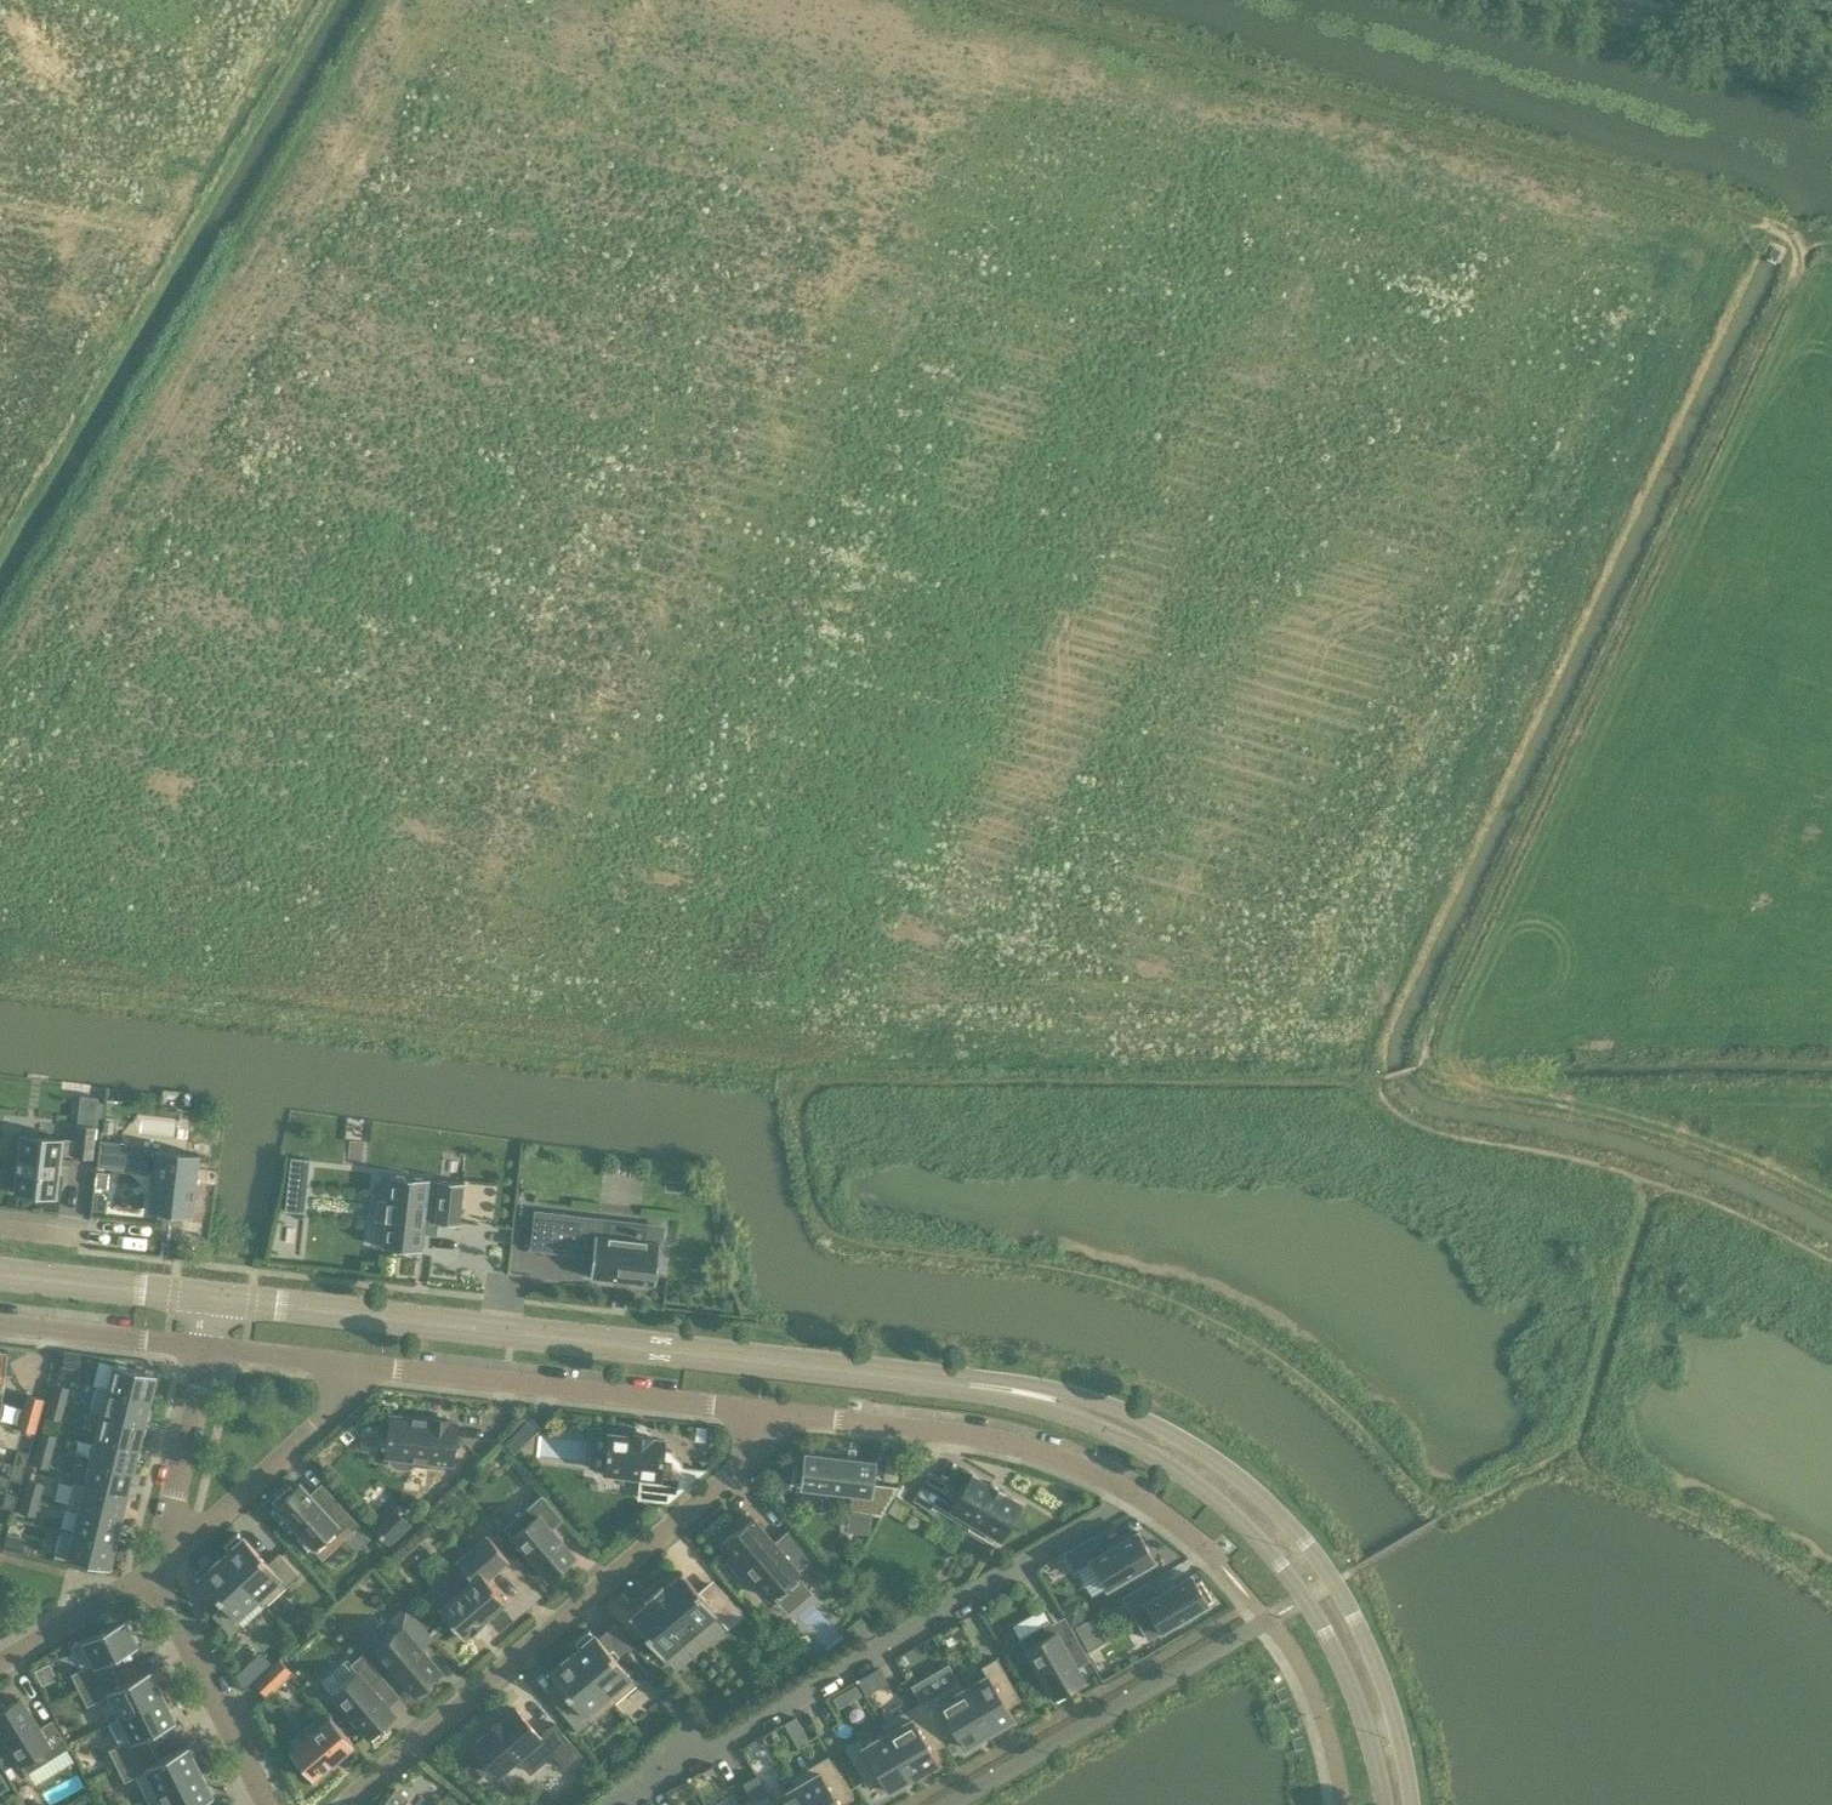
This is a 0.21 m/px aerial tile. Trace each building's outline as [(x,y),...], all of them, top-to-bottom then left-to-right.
[(20,1131),(13,1192),(56,1196),(61,1154),(92,1157),(96,1126),(77,1123),(75,1139),(63,1137),(63,1136),(20,1131)] [(120,1141),(104,1139),(101,1166),(117,1168),(120,1141)] [(148,1209),(193,1215),(200,1153),(175,1150),(175,1147),(167,1146),(166,1149),(143,1146),(141,1168),(152,1169),(148,1209)] [(460,1224),(464,1181),(438,1179),(437,1180),(429,1179),(429,1178),(389,1173),(387,1200),(377,1198),(374,1219),(384,1220),(382,1246),(421,1250),(426,1208),(435,1209),(433,1221),(460,1224)] [(287,1189),(285,1209),(303,1211),(306,1191),(287,1189)] [(598,1219),(552,1214),(549,1242),(593,1247),(589,1276),(591,1276),(617,1279),(618,1277),(627,1278),(627,1280),(653,1283),(653,1284),(655,1284),(660,1240),(661,1227),(641,1224),(639,1224),(637,1238),(596,1233),(598,1219)] [(141,1242),(159,1246),(164,1225),(146,1221),(141,1242)] [(79,1367),(81,1353),(64,1351),(62,1365),(79,1367)] [(107,1388),(150,1398),(156,1373),(114,1363),(107,1388)] [(55,1383),(51,1399),(65,1403),(69,1387),(55,1383)] [(96,1385),(90,1409),(102,1412),(144,1422),(150,1398),(107,1388),(96,1385)] [(34,1431),(38,1415),(43,1399),(27,1395),(18,1427),(34,1431)] [(65,1403),(51,1399),(47,1415),(60,1419),(65,1403)] [(102,1412),(96,1436),(138,1446),(144,1422),(102,1412)] [(432,1461),(452,1463),(456,1422),(451,1421),(451,1419),(430,1416),(429,1419),(390,1415),(386,1456),(390,1456),(390,1461),(432,1465),(432,1461)] [(511,1450),(533,1426),(521,1415),(499,1439),(511,1450)] [(42,1431),(38,1447),(52,1451),(56,1435),(42,1431)] [(680,1463),(678,1459),(670,1452),(666,1451),(662,1450),(664,1439),(651,1437),(651,1435),(646,1434),(646,1437),(637,1436),(637,1433),(632,1433),(632,1435),(608,1432),(604,1471),(657,1477),(654,1499),(665,1500),(666,1502),(707,1467),(706,1466),(703,1469),(680,1466),(680,1463)] [(96,1436),(90,1460),(132,1470),(138,1446),(96,1436)] [(52,1451),(38,1447),(34,1463),(47,1467),(52,1451)] [(17,1450),(13,1464),(25,1467),(28,1453),(17,1450)] [(898,1485),(873,1482),(876,1458),(803,1450),(799,1487),(850,1493),(848,1510),(881,1514),(898,1485)] [(90,1460),(84,1484),(126,1494),(132,1470),(90,1460)] [(25,1467),(13,1464),(9,1478),(21,1481),(25,1467)] [(999,1537),(1020,1501),(1004,1492),(1005,1490),(990,1481),(989,1483),(972,1473),(958,1497),(948,1491),(949,1490),(926,1476),(913,1498),(936,1512),(941,1503),(965,1517),(960,1526),(992,1545),(997,1536),(999,1537)] [(29,1479),(25,1495),(38,1499),(43,1483),(29,1479)] [(73,1481),(67,1505),(120,1518),(126,1494),(84,1484),(73,1481)] [(337,1503),(327,1512),(300,1482),(293,1488),(289,1484),(271,1500),(275,1504),(275,1505),(300,1533),(297,1537),(308,1549),(312,1545),(322,1557),(358,1524),(321,1483),(320,1484),(337,1503)] [(13,1509),(17,1496),(5,1493),(2,1506),(13,1509)] [(38,1499),(25,1495),(21,1511),(34,1515),(38,1499)] [(505,1527),(548,1578),(574,1556),(551,1528),(562,1519),(542,1495),(505,1527)] [(895,1496),(888,1509),(901,1518),(909,1505),(895,1496)] [(78,1508),(72,1532),(115,1542),(120,1518),(67,1505),(78,1508)] [(408,1522),(392,1505),(371,1526),(387,1542),(408,1522)] [(798,1570),(816,1554),(795,1529),(777,1545),(752,1516),(722,1541),(733,1554),(726,1560),(742,1578),(748,1572),(769,1596),(799,1571),(798,1570)] [(115,1542),(72,1532),(61,1529),(55,1554),(108,1567),(115,1542)] [(1106,1587),(1155,1559),(1137,1530),(1102,1551),(1092,1535),(1063,1552),(1074,1569),(1090,1559),(1106,1587)] [(220,1556),(265,1604),(298,1574),(279,1552),(267,1562),(243,1536),(242,1537),(237,1532),(224,1545),(228,1549),(220,1556)] [(23,1538),(15,1535),(7,1534),(3,1547),(20,1551),(23,1538)] [(438,1607),(464,1637),(506,1601),(487,1578),(508,1560),(487,1534),(456,1561),(465,1571),(434,1598),(440,1605),(438,1607)] [(594,1536),(588,1540),(599,1553),(612,1543),(607,1536),(594,1536)] [(264,1605),(265,1604),(220,1556),(198,1577),(223,1603),(212,1613),(231,1635),(243,1624),(237,1617),(257,1598),(264,1605)] [(742,1613),(718,1584),(703,1596),(680,1569),(664,1583),(661,1581),(643,1597),(645,1599),(627,1614),(663,1655),(714,1612),(726,1627),(742,1613)] [(1208,1602),(1213,1599),(1200,1578),(1196,1580),(1191,1573),(1156,1593),(1148,1580),(1123,1595),(1147,1638),(1208,1602)] [(427,1680),(440,1670),(421,1648),(432,1638),(406,1607),(369,1639),(414,1692),(414,1691),(418,1695),(431,1685),(427,1680)] [(1092,1616),(1074,1626),(1088,1650),(1106,1640),(1092,1616)] [(79,1689),(114,1671),(108,1659),(138,1644),(124,1618),(71,1644),(82,1667),(70,1673),(79,1689)] [(863,1618),(854,1626),(863,1637),(873,1629),(863,1618)] [(1083,1678),(1076,1666),(1089,1658),(1073,1633),(1061,1640),(1049,1621),(1020,1638),(1053,1695),(1054,1695),(1057,1700),(1071,1691),(1069,1687),(1083,1678)] [(570,1651),(612,1701),(647,1672),(628,1650),(617,1659),(593,1632),(592,1633),(588,1628),(574,1640),(578,1645),(570,1651)] [(578,1731),(612,1701),(570,1651),(547,1671),(563,1689),(562,1690),(563,1691),(564,1690),(568,1695),(567,1696),(568,1696),(571,1698),(559,1708),(578,1731)] [(381,1724),(394,1713),(387,1704),(398,1695),(363,1653),(350,1664),(356,1671),(332,1692),(368,1735),(369,1734),(372,1738),(385,1728),(381,1724)] [(957,1678),(988,1731),(1012,1717),(1007,1706),(1020,1698),(996,1656),(980,1665),(985,1673),(963,1686),(958,1678),(957,1678)] [(279,1659),(255,1682),(266,1694),(290,1670),(279,1659)] [(254,1682),(257,1678),(245,1665),(236,1673),(243,1685),(253,1681),(254,1682)] [(108,1694),(119,1716),(163,1694),(150,1668),(120,1683),(114,1671),(79,1689),(87,1705),(108,1694)] [(957,1678),(919,1700),(944,1743),(957,1735),(963,1746),(988,1731),(957,1678)] [(855,1684),(847,1689),(853,1699),(861,1694),(855,1684)] [(108,1748),(116,1765),(152,1747),(146,1735),(175,1720),(163,1694),(119,1716),(109,1721),(119,1743),(108,1748)] [(39,1727),(20,1696),(15,1699),(6,1704),(3,1700),(0,1702),(0,1730),(26,1772),(68,1746),(52,1719),(39,1727)] [(919,1700),(881,1722),(912,1775),(937,1761),(931,1750),(944,1743),(919,1700)] [(681,1701),(670,1710),(680,1720),(690,1711),(681,1701)] [(551,1751),(565,1767),(581,1753),(553,1721),(538,1734),(514,1706),(501,1717),(499,1715),(484,1728),(486,1730),(470,1744),(473,1747),(469,1751),(479,1763),(484,1760),(496,1773),(516,1755),(529,1770),(551,1751)] [(793,1715),(782,1720),(793,1743),(804,1738),(793,1715)] [(289,1750),(312,1778),(353,1743),(330,1716),(289,1750)] [(887,1789),(912,1775),(881,1722),(880,1723),(885,1731),(863,1744),(858,1736),(843,1745),(867,1787),(881,1779),(887,1789)] [(136,1775),(146,1796),(200,1770),(187,1744),(158,1759),(152,1747),(116,1765),(124,1781),(136,1775)] [(789,1776),(806,1804),(839,1804),(852,1796),(828,1753),(789,1776)] [(213,1796),(200,1770),(146,1796),(150,1804),(194,1804),(213,1796)] [(8,1785),(0,1772),(0,1790),(8,1785)] [(742,1782),(751,1798),(766,1789),(756,1773),(742,1782)] [(755,1804),(806,1804),(789,1776),(788,1776),(793,1785),(770,1798),(766,1789),(751,1798),(755,1804)] [(402,1804),(408,1798),(395,1787),(381,1804),(403,1804),(402,1804)]
